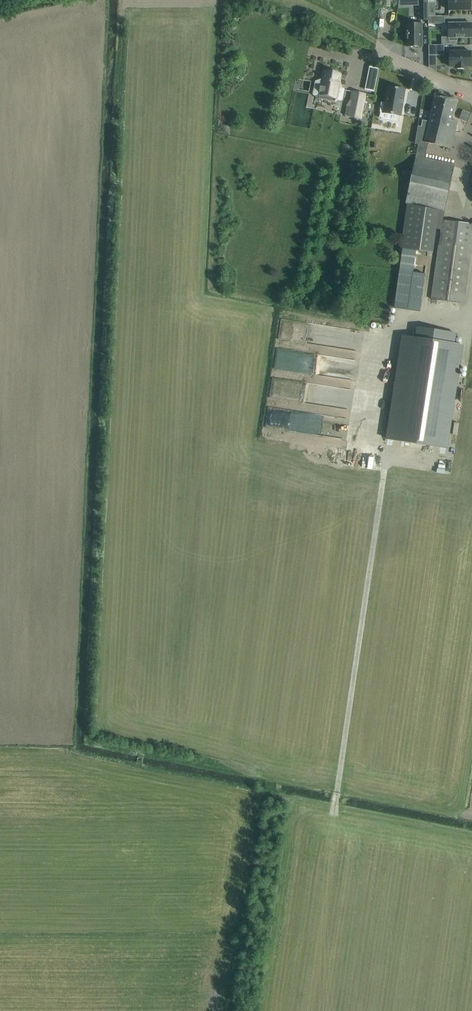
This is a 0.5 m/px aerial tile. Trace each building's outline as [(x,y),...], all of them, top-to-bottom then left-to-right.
[(449,10),(471,10),(471,0),(449,0),(449,10)] [(457,37),(471,37),(471,23),(449,23),(449,41),(458,41),(457,37)] [(407,24),(407,46),(422,46),(421,24),(407,24)] [(429,45),(429,55),(444,55),(444,45),(429,45)] [(466,66),(471,66),(471,52),(449,52),(449,66),(456,66),(456,69),(466,69),(466,66)] [(375,92),(381,68),(371,65),(365,89),(375,92)] [(313,93),(342,99),(344,90),(338,88),(341,74),(332,72),(324,71),(322,83),(316,82),(313,93)] [(381,102),(380,112),(381,112),(400,115),(402,105),(403,105),(404,104),(402,104),(403,101),(404,101),(404,100),(403,100),(404,89),(388,87),(385,103),(381,102)] [(345,115),(360,118),(365,94),(353,91),(350,106),(347,105),(345,115)] [(418,126),(415,144),(419,145),(419,142),(428,144),(433,145),(445,98),(435,96),(430,122),(422,120),(421,126),(418,126)] [(445,98),(433,145),(451,149),(458,121),(452,120),(456,101),(445,98)] [(464,110),(461,119),(468,121),(471,112),(464,110)] [(407,203),(401,248),(403,248),(416,250),(429,252),(431,252),(432,248),(436,219),(438,211),(444,212),(455,165),(425,158),(428,144),(419,142),(419,145),(417,150),(410,186),(406,203),(407,203)] [(471,248),(471,224),(443,220),(432,298),(464,303),(471,248)] [(402,335),(386,438),(393,439),(402,441),(405,441),(441,446),(446,447),(455,385),(462,344),(454,343),(455,333),(416,327),(414,337),(402,335)]
